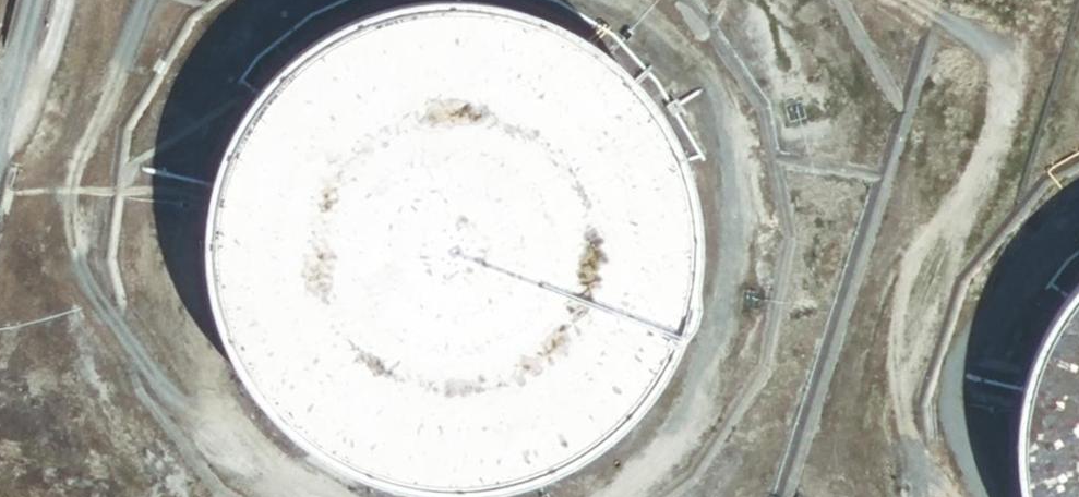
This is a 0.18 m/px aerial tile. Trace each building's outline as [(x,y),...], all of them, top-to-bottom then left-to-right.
[(329,33),(326,35),(309,47),(290,63),(275,78),(259,97),(245,118),(236,137),(226,160),(220,180),(215,204),(213,229),(213,254),(216,275),(220,296),(227,319),(237,342),(247,361),(258,378),(274,398),(292,415),(308,429),(328,443),(347,453),(370,463),(393,470),(414,474),(439,477),(460,477),(485,475),(509,470),(529,464),(552,455),(574,443),(595,429),(611,416),(629,399),(645,379),(656,362),(668,340),(676,321),(684,297),(688,272),(690,251),(691,226),(689,206),(684,181),(678,161),(669,138),(657,116),(643,95),(630,79),(612,61),(596,48),(575,34),(557,24),(534,14),(510,7),(485,2),(465,0),(453,0),(439,0),(419,2),(394,7),(374,13),(351,22),(329,33)] [(1072,303),(1061,321),(1049,343),(1039,367),(1032,391),(1028,416),(1026,442),(1027,463),(1030,488),(1032,496),(1078,496),(1078,295),(1072,303)]
